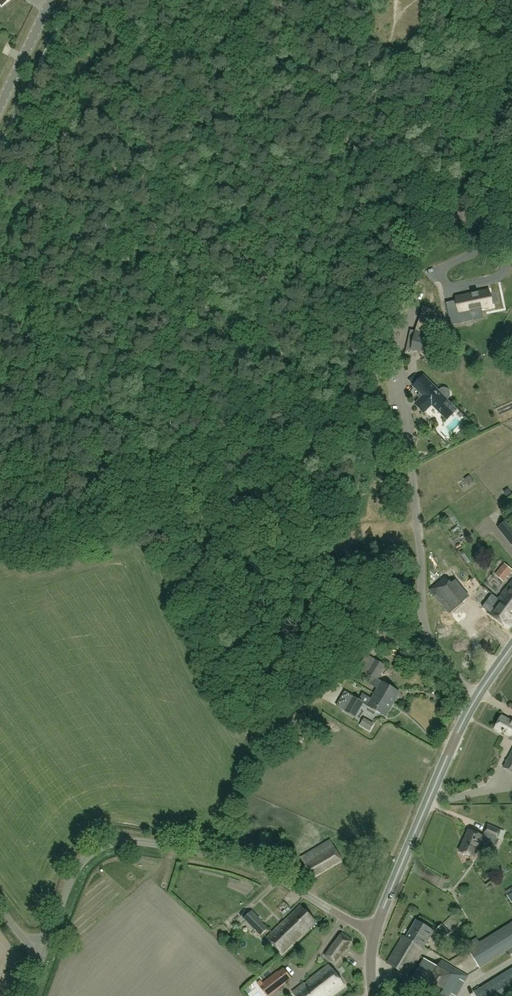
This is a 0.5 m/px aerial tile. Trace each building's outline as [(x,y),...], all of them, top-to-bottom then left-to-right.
[(464,293),(453,294),(454,309),(465,308),(465,309),(472,308),(472,307),(495,305),(494,290),(483,291),(483,287),(463,289),(464,293)] [(428,352),(432,334),(417,331),(413,349),(428,352)] [(396,368),(386,369),(387,380),(397,379),(396,368)] [(414,386),(424,396),(416,404),(424,412),(433,404),(443,414),(452,404),(447,399),(449,398),(449,397),(450,395),(450,393),(449,391),(448,390),(446,389),(444,389),(442,390),(441,391),(439,392),(424,376),(414,386)] [(472,475),(467,478),(471,485),(476,482),(472,475)] [(499,528),(507,538),(511,544),(511,525),(508,520),(499,528)] [(506,577),(511,570),(504,564),(498,571),(506,578),(506,577)] [(430,589),(449,613),(464,601),(444,577),(430,589)] [(511,623),(511,582),(511,581),(488,613),(508,628),(511,623)] [(488,582),(473,593),(479,600),(493,588),(488,582)] [(451,634),(448,639),(458,646),(461,642),(451,634)] [(375,694),(392,704),(399,692),(377,680),(385,666),(375,660),(367,674),(373,677),(369,684),(378,689),(375,694)] [(363,703),(385,716),(392,704),(375,694),(372,699),(363,694),(359,700),(353,697),(345,711),(356,717),(363,703)] [(505,733),(511,737),(511,739),(511,740),(511,721),(502,716),(496,728),(504,732),(503,733),(505,734),(505,733)] [(504,768),(511,772),(511,752),(504,768)] [(487,826),(485,832),(497,838),(500,831),(487,826)] [(474,858),(477,850),(481,852),(483,851),(485,846),(484,844),(481,843),(483,836),(468,830),(459,851),(474,858)] [(342,860),(330,840),(301,858),(306,866),(301,869),(307,880),(312,876),(313,878),(342,860)] [(469,873),(470,861),(460,860),(459,872),(469,873)] [(301,906),(284,922),(299,938),(316,921),(301,906)] [(260,936),(268,928),(263,922),(263,921),(252,910),(243,919),(254,931),(255,930),(260,936)] [(423,948),(434,931),(416,920),(406,937),(403,936),(387,963),(408,975),(424,948),(423,948)] [(299,938),(284,922),(267,938),(283,954),(299,938)] [(480,968),(511,948),(511,923),(469,950),(480,968)] [(442,925),(436,931),(444,939),(450,933),(442,925)] [(336,963),(352,940),(342,933),(326,955),(336,963)] [(413,977),(427,986),(423,992),(430,995),(449,995),(451,993),(455,995),(456,995),(468,977),(442,961),(438,967),(424,958),(413,977)] [(344,985),(328,965),(303,984),(303,983),(293,991),(296,995),(330,995),(344,985)] [(284,969),(278,973),(278,972),(260,986),(267,995),(269,995),(286,983),(286,982),(291,978),(284,969)] [(474,992),(476,995),(511,995),(511,969),(474,992)] [(407,980),(396,980),(395,995),(406,995),(407,980)]
